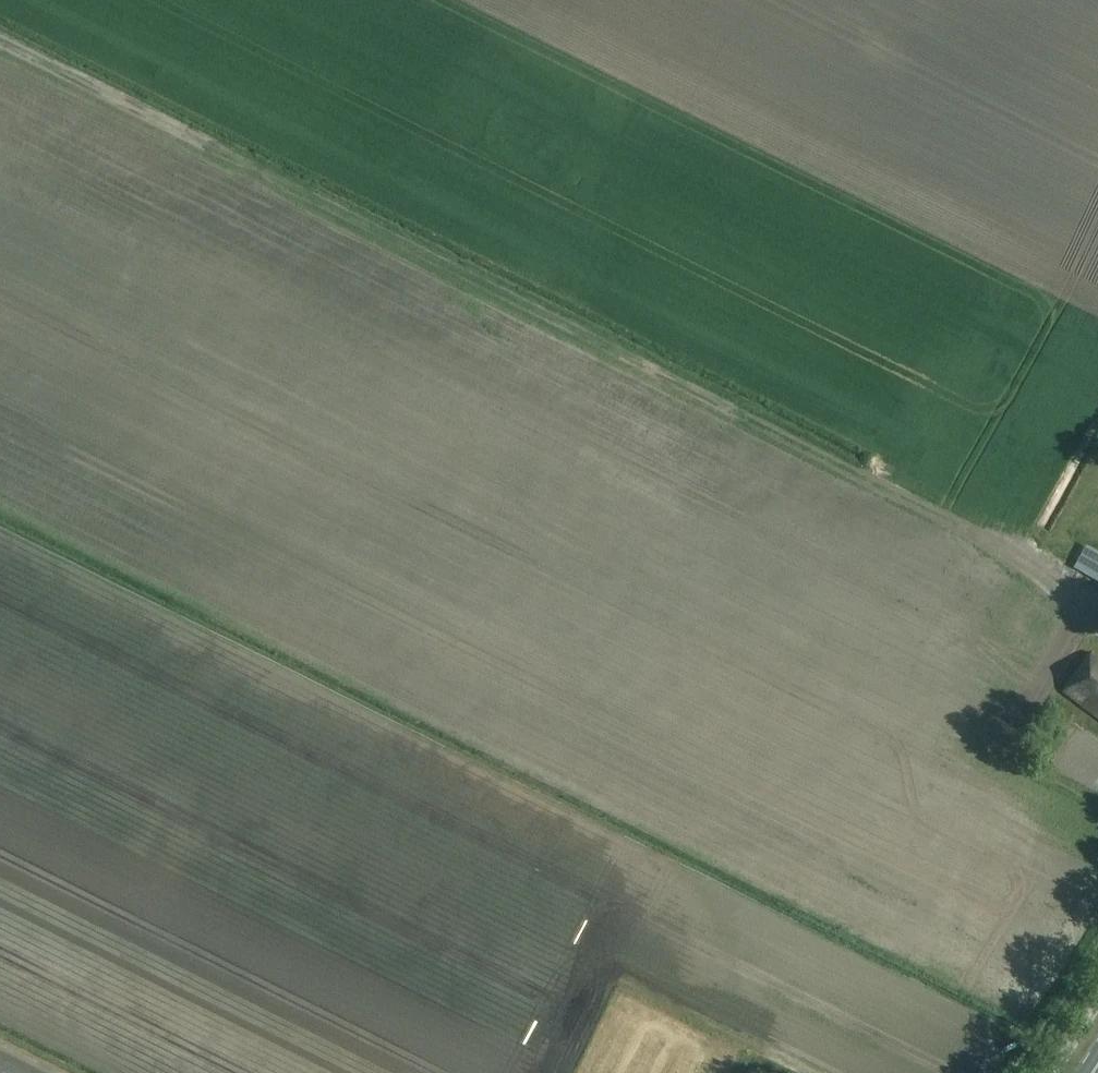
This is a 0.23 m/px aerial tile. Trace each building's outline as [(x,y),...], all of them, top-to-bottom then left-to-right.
[(1092,653),(1062,691),(1097,719),(1097,658),(1092,653)]
